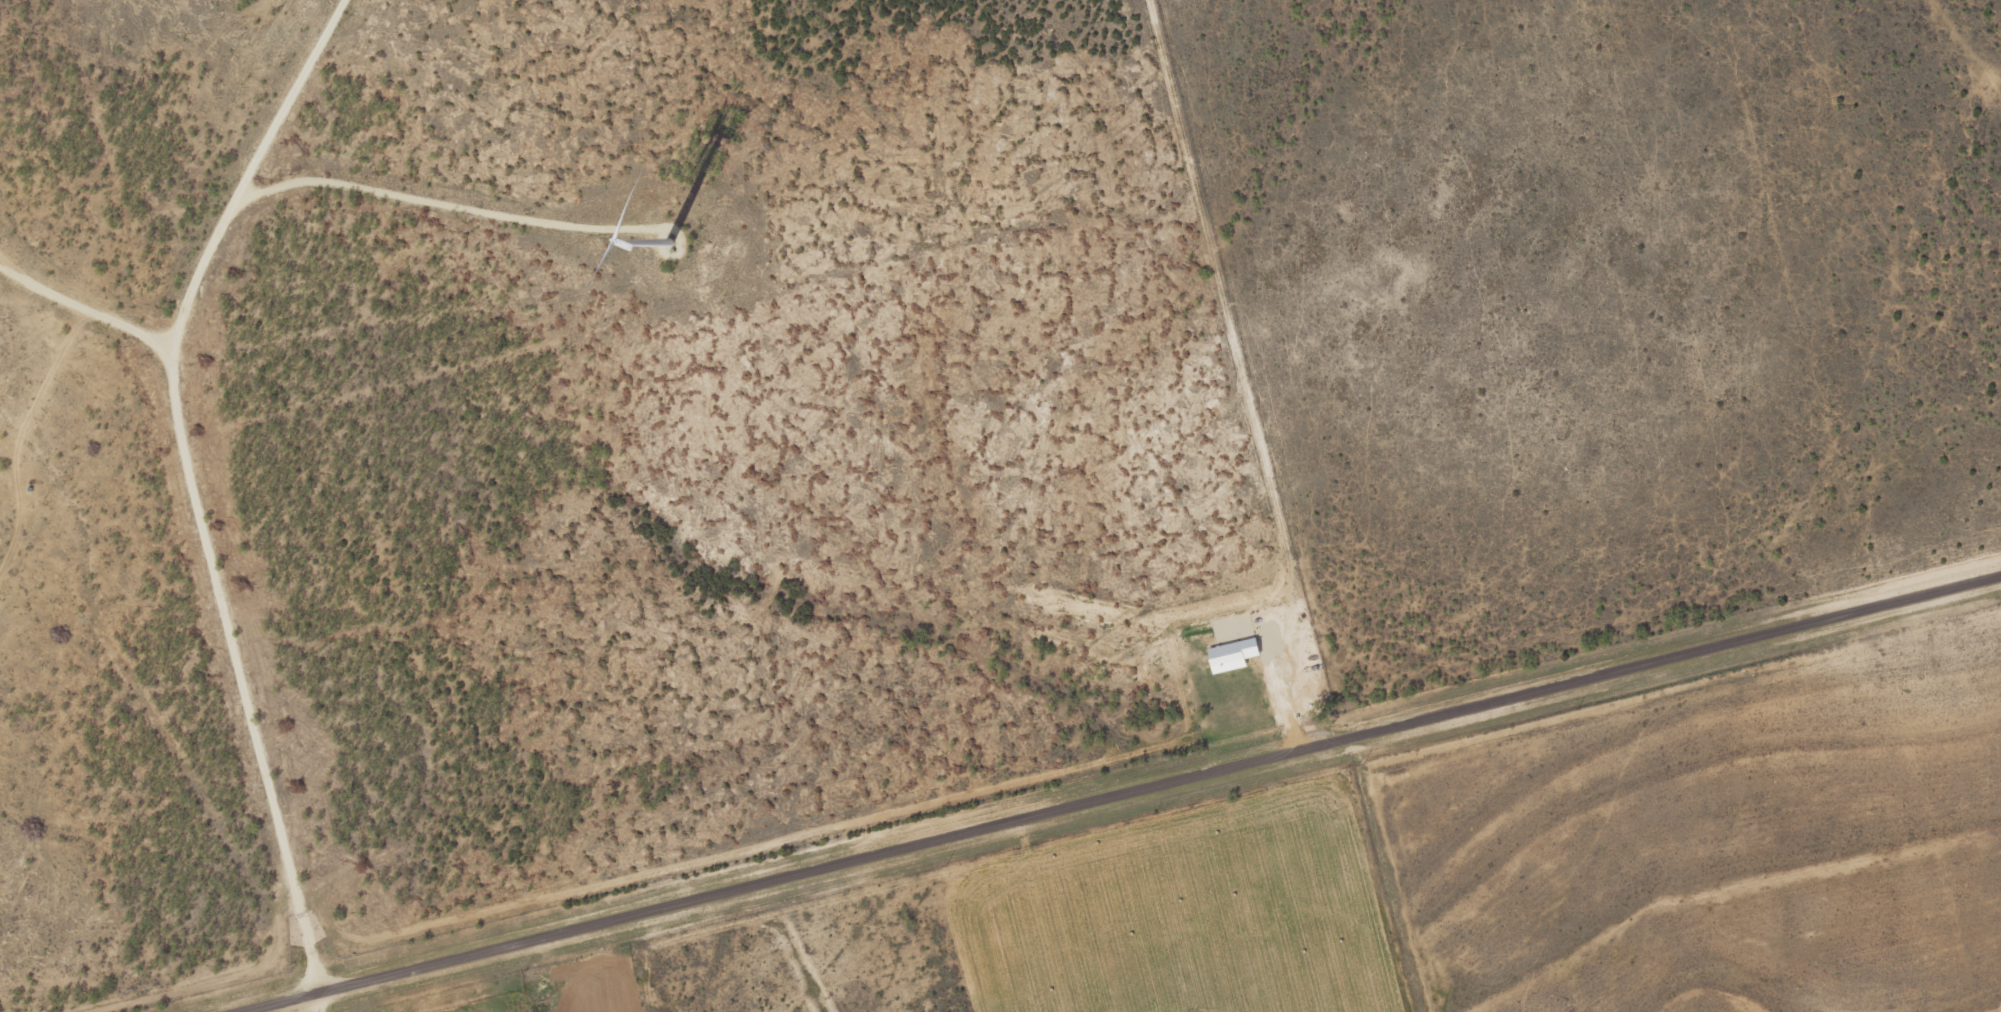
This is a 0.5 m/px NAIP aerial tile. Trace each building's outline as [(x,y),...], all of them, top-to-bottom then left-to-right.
[(1209,648),(1214,672),(1248,665),(1246,657),(1260,655),(1257,639),(1209,648)]
